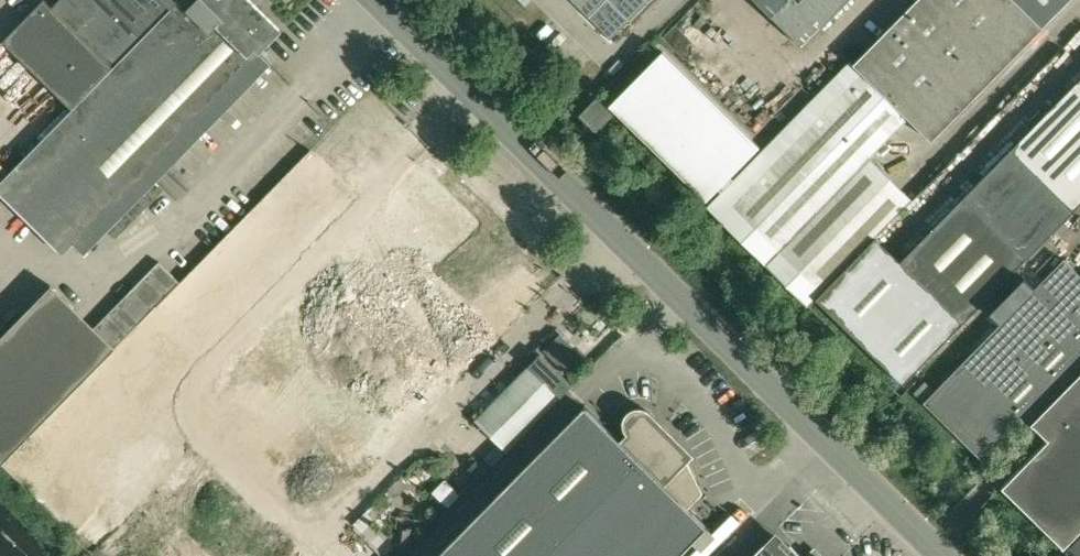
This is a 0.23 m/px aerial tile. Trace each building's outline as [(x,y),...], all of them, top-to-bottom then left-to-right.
[(72,110),(0,184),(0,195),(27,221),(59,252),(94,217),(116,238),(163,191),(141,169),(256,51),(259,54),(262,52),(282,31),(250,0),(180,0),(170,10),(72,110)] [(31,12),(2,41),(72,110),(170,10),(160,0),(59,0),(52,7),(44,0),(42,0),(31,12)] [(170,10),(180,0),(160,0),(170,10)] [(591,19),(600,10),(590,0),(571,0),(591,19)] [(609,0),(590,0),(600,10),(609,0)] [(600,10),(620,30),(629,20),(609,0),(600,10)] [(627,0),(610,0),(609,0),(629,20),(639,11),(627,0)] [(610,106),(707,201),(719,189),(722,193),(707,209),(807,307),(816,297),(875,236),(911,199),(869,158),(908,118),(930,141),(1068,0),(916,0),(854,64),(852,61),(739,176),(736,172),(759,148),(663,53),(610,106)] [(646,0),(627,0),(639,11),(648,2),(646,0)] [(850,0),(755,0),(803,48),(850,0)] [(620,30),(600,10),(591,19),(611,39),(620,30)] [(963,197),(900,261),(875,236),(816,297),(903,383),(963,323),(1026,259),(1079,204),(1079,77),(963,197)] [(597,130),(612,115),(613,114),(599,99),(583,115),(597,130)] [(921,402),(985,465),(1079,366),(1079,274),(1062,257),(1058,261),(1045,274),(1032,287),(1021,276),(987,312),(998,322),(932,389),(921,401),(921,402)] [(160,262),(95,327),(116,347),(136,326),(181,282),(160,262)] [(0,339),(0,463),(1,464),(16,448),(116,347),(95,327),(53,285),(0,339)] [(477,421),(509,452),(573,387),(540,355),(477,421)] [(1037,416),(1054,433),(1001,487),(1061,546),(1079,527),(1079,373),(1037,416)] [(924,381),(913,392),(921,401),(932,389),(924,381)] [(686,506),(698,494),(691,469),(688,462),(694,456),(650,412),(648,410),(645,409),(642,408),(640,407),(637,408),(634,408),(631,409),(629,411),(627,413),(625,416),(624,418),(623,421),(623,424),(623,427),(624,430),(625,432),(627,434),(620,441),(585,406),(437,555),(679,555),(707,527),(686,506)] [(401,527),(398,541),(412,543),(414,529),(401,527)] [(1066,550),(1072,555),(1079,555),(1079,535),(1066,550)] [(790,545),(787,549),(776,538),(766,549),(763,546),(752,555),(801,555),(790,545)]
